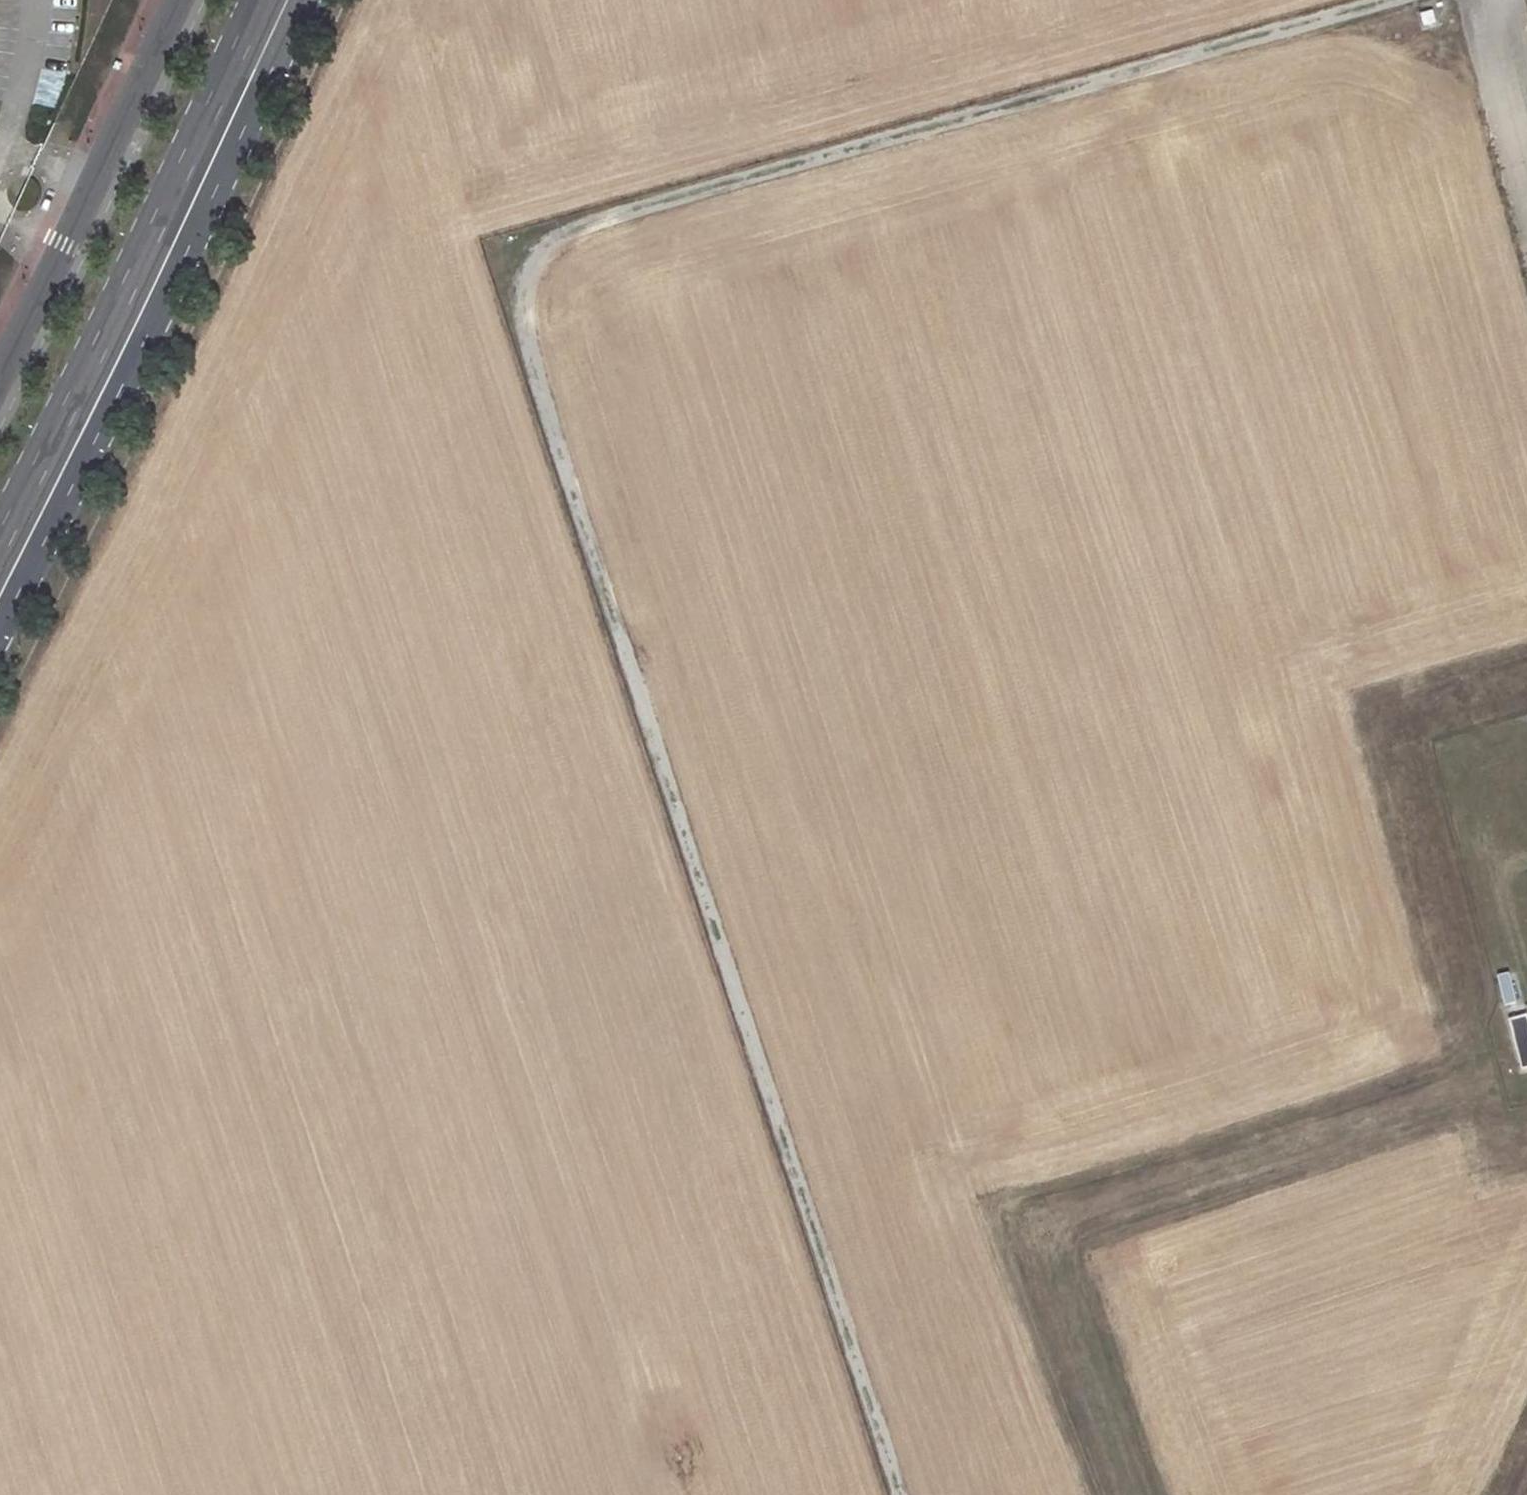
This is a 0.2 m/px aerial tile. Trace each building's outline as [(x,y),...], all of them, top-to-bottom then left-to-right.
[(1433,12),(1421,15),(1424,27),(1436,24),(1433,12)] [(1509,971),(1498,973),(1505,1004),(1516,1002),(1509,971)] [(1510,1019),(1522,1068),(1526,1067),(1526,1018),(1526,1015),(1510,1019)]
